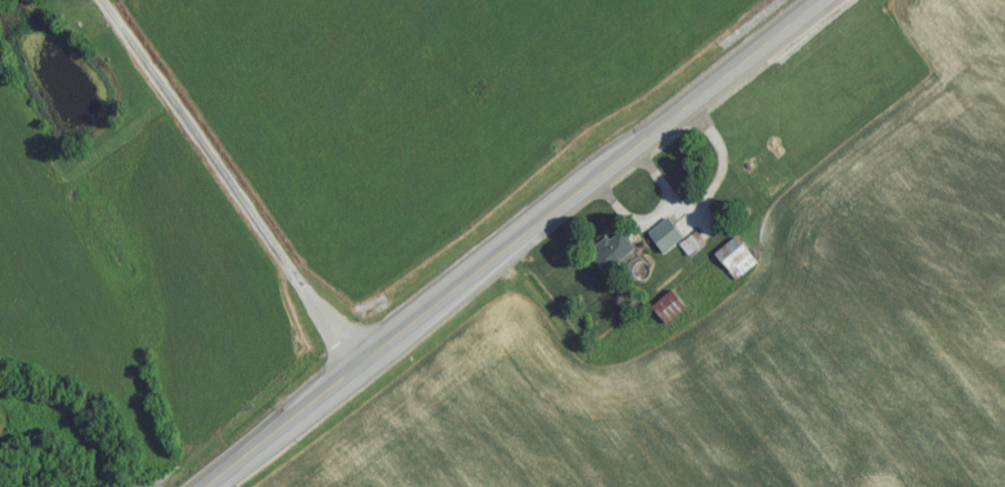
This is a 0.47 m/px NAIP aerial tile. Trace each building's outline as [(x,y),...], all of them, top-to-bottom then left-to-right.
[(769,164),(757,153),(737,173),(749,184),(769,164)] [(643,239),(656,260),(677,248),(664,226),(643,239)] [(602,278),(629,255),(612,235),(590,254),(595,259),(589,264),(602,278)] [(677,252),(685,262),(701,249),(692,239),(677,252)] [(710,262),(732,288),(755,268),(733,242),(710,262)] [(683,311),(667,295),(645,317),(661,333),(683,311)]
